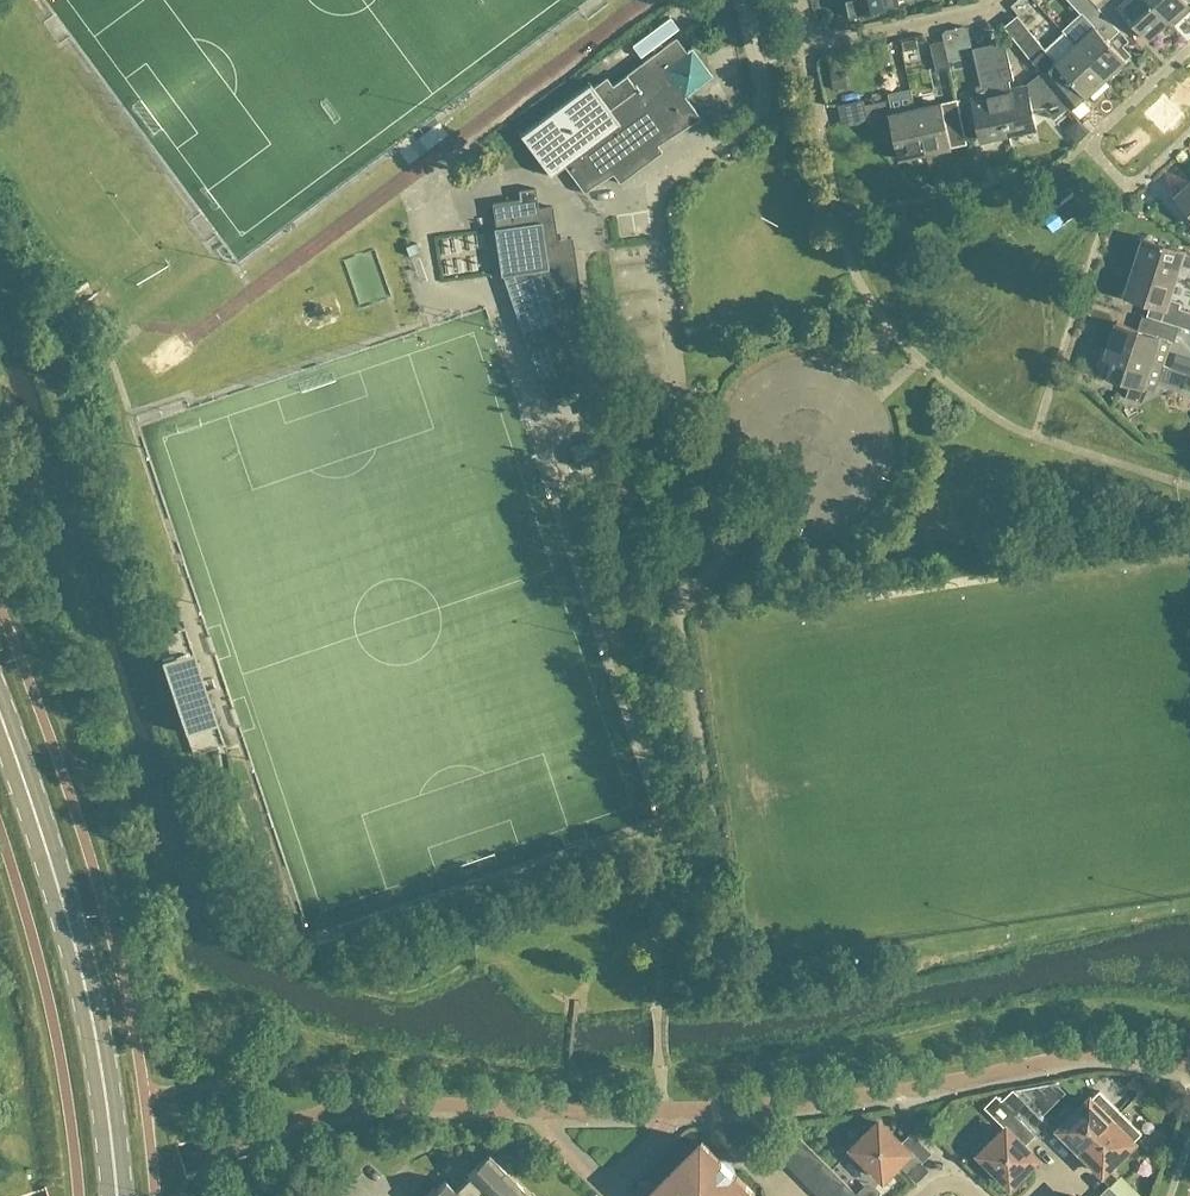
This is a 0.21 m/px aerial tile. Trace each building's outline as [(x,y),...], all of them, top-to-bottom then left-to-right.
[(847,16),(896,5),(895,0),(843,0),(847,16)] [(1106,80),(1125,62),(1108,43),(1119,32),(1118,31),(1098,10),(1089,0),(1068,0),(1085,18),(1065,36),(1106,80)] [(1147,0),(1109,0),(1098,10),(1118,31),(1129,20),(1148,41),(1168,23),(1147,0)] [(1168,23),(1170,21),(1174,26),(1189,11),(1189,10),(1186,6),(1188,5),(1183,0),(1147,0),(1168,23)] [(997,21),(1003,40),(1020,35),(1014,16),(997,21)] [(1030,34),(1018,44),(1044,76),(1042,77),(1044,78),(1068,109),(1071,112),(1106,80),(1065,36),(1046,53),(1030,34)] [(675,40),(612,87),(658,148),(701,120),(685,99),(712,78),(691,49),(686,54),(675,40)] [(1009,63),(993,67),(1009,137),(1036,130),(1032,110),(1042,108),(1053,121),(1068,109),(1044,78),(1034,85),(1027,87),(1011,90),(1009,83),(1013,82),(1009,63)] [(844,64),(827,66),(831,90),(848,87),(844,64)] [(977,98),(971,99),(981,143),(1009,137),(993,67),(977,71),(981,88),(975,89),(977,98)] [(658,148),(612,87),(606,79),(592,89),(588,84),(518,136),(550,178),(563,168),(584,195),(612,177),(619,185),(661,154),(658,148)] [(899,161),(925,155),(915,111),(911,91),(888,97),(889,102),(864,107),(868,122),(875,120),(877,133),(892,130),(899,161)] [(915,111),(925,155),(951,149),(950,145),(965,141),(957,101),(915,111)] [(1174,198),(1189,215),(1189,184),(1174,198)] [(501,278),(521,333),(521,334),(556,322),(547,295),(579,284),(572,240),(557,242),(552,208),(538,210),(535,190),(518,193),(519,201),(492,205),(495,230),(493,231),(501,278)] [(1164,278),(1175,282),(1180,266),(1189,269),(1189,254),(1144,239),(1143,240),(1140,239),(1137,241),(1133,253),(1135,256),(1138,257),(1134,269),(1164,278)] [(1179,310),(1181,305),(1169,301),(1175,282),(1164,278),(1134,269),(1125,298),(1150,307),(1146,318),(1189,332),(1189,314),(1179,310)] [(556,322),(521,334),(545,403),(594,386),(579,284),(547,295),(556,322)] [(1108,350),(1152,364),(1162,368),(1171,343),(1174,344),(1179,330),(1151,321),(1147,335),(1116,325),(1108,350)] [(1143,390),(1154,393),(1162,368),(1152,364),(1108,350),(1100,376),(1130,385),(1125,399),(1138,403),(1143,390)] [(583,409),(586,417),(597,414),(594,405),(583,409)] [(568,450),(573,464),(600,455),(595,441),(568,450)] [(185,632),(154,642),(193,757),(224,746),(185,632)] [(980,1156),(1011,1187),(1036,1161),(1024,1148),(1035,1137),(1014,1117),(1026,1105),(1012,1091),(1001,1103),(995,1098),(984,1109),(1006,1131),(980,1156)] [(1099,1093),(1060,1132),(1081,1153),(1120,1114),(1099,1093)] [(1035,1137),(1046,1126),(1026,1105),(1014,1117),(1035,1137)] [(1120,1114),(1081,1153),(1102,1174),(1141,1135),(1120,1114)] [(900,1145),(879,1124),(853,1150),(884,1181),(909,1155),(920,1166),(932,1155),(911,1134),(900,1145)] [(783,1164),(803,1144),(793,1133),(773,1153),(783,1164)] [(722,1163),(702,1143),(649,1195),(755,1195),(722,1163)] [(803,1144),(783,1164),(793,1174),(813,1154),(803,1144)] [(803,1184),(824,1164),(813,1154),(793,1174),(803,1184)] [(488,1156),(467,1177),(469,1178),(455,1192),(445,1182),(431,1195),(528,1195),(488,1156)] [(824,1164),(803,1184),(814,1195),(834,1175),(824,1164)] [(1112,1179),(1124,1195),(1144,1195),(1124,1170),(1112,1179)] [(844,1185),(834,1175),(814,1195),(815,1195),(833,1195),(844,1185)] [(833,1195),(854,1195),(855,1195),(844,1185),(833,1195)] [(1100,1195),(1117,1195),(1108,1188),(1100,1195)]
